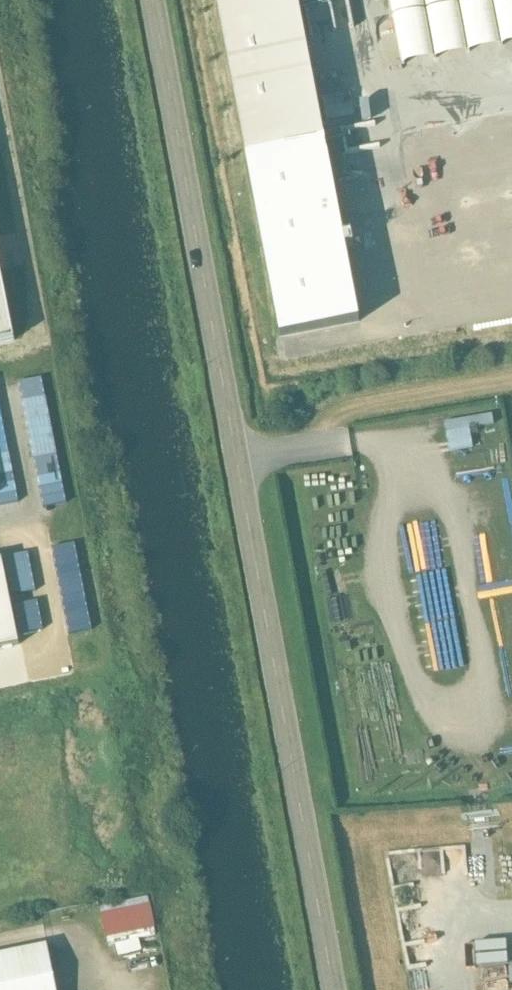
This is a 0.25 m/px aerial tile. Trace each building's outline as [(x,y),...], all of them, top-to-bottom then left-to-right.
[(281,335),(360,320),(298,0),(215,0),(281,335)] [(401,64),(511,45),(511,0),(390,0),(401,64)] [(15,339),(0,268),(0,342),(15,339)] [(43,506),(66,502),(44,377),(21,381),(43,506)] [(18,640),(0,555),(0,644),(18,640)] [(102,906),(109,940),(157,930),(150,896),(102,906)] [(0,951),(0,989),(55,989),(46,942),(0,951)]
